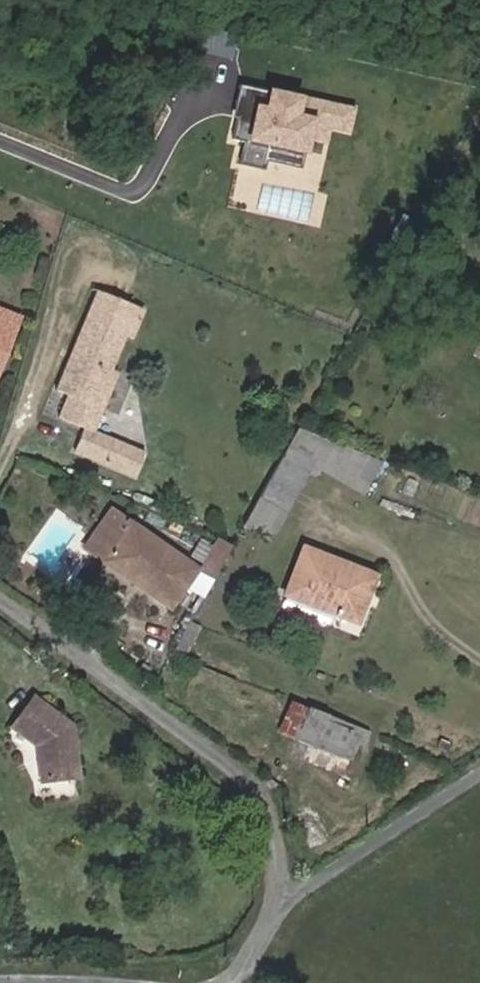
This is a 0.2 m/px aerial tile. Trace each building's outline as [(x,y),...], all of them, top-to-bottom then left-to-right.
[(351,136),(359,103),(270,82),(268,87),(246,81),(233,134),(249,138),(244,158),(265,163),(267,156),(307,166),(316,128),(351,136)] [(114,369),(129,334),(136,337),(148,308),(102,289),(90,316),(75,352),(80,354),(77,361),(72,359),(58,390),(70,395),(61,417),(87,428),(96,432),(97,431),(106,409),(99,406),(114,369)] [(16,325),(0,318),(0,361),(16,325)] [(77,361),(80,354),(75,352),(72,359),(77,361)] [(106,409),(122,372),(114,369),(99,406),(106,409)] [(123,470),(133,447),(97,431),(96,432),(87,428),(77,450),(123,470)] [(352,484),(369,454),(298,428),(260,495),(287,509),(310,469),(321,466),(352,484)] [(137,476),(147,453),(133,447),(123,470),(137,476)] [(103,559),(130,521),(117,512),(90,550),(103,559)] [(196,568),(130,521),(103,559),(169,606),(196,568)] [(356,619),(374,572),(305,546),(287,592),(356,619)] [(171,653),(231,676),(234,666),(192,646),(198,631),(188,625),(171,653)] [(79,775),(72,723),(65,724),(61,721),(60,714),(34,695),(11,726),(45,751),(39,760),(42,780),(79,775)] [(364,745),(369,731),(308,706),(307,708),(280,697),(277,706),(287,710),(286,714),(294,717),(292,720),(300,723),(295,736),(337,754),(335,763),(346,768),(350,757),(357,760),(360,753),(356,751),(360,743),(364,745)] [(72,723),(60,714),(61,721),(65,724),(72,723)]
